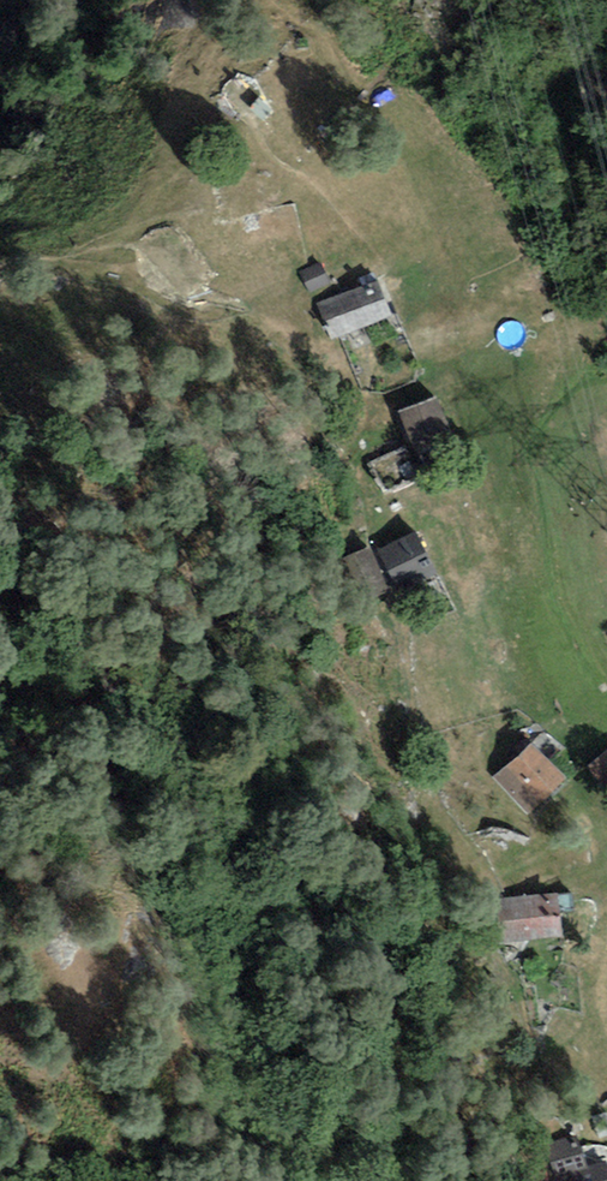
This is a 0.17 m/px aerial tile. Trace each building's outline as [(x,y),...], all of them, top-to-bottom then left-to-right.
[(332,282),(320,261),(298,273),(310,294),(332,282)] [(379,277),(314,304),(328,337),(393,310),(379,277)] [(438,392),(397,410),(417,453),(457,435),(438,392)] [(415,528),(376,551),(399,591),(438,568),(415,528)] [(361,603),(394,586),(373,545),(340,562),(361,603)] [(567,775),(531,740),(495,777),(530,812),(567,775)] [(590,766),(604,784),(606,782),(606,753),(590,766)] [(558,891),(502,897),(506,941),(563,935),(558,891)] [(580,1114),(580,1152),(606,1153),(606,1114),(580,1114)]
